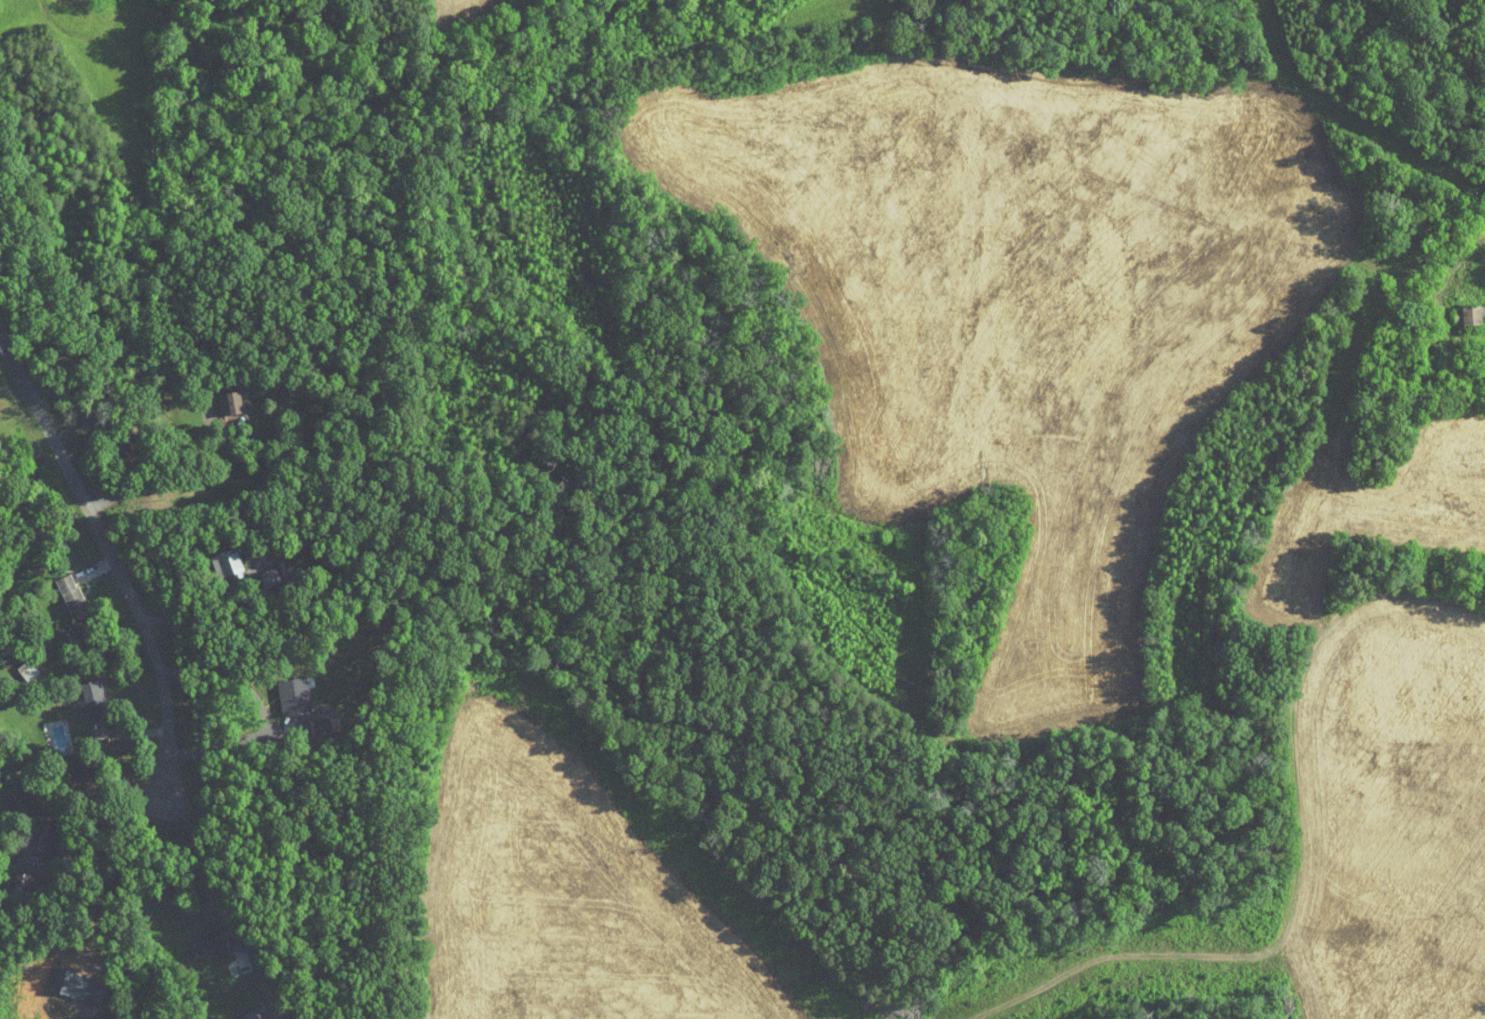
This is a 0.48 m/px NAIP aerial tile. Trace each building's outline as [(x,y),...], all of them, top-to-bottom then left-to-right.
[(1474,316),(1473,298),(1454,299),(1455,317),(1474,316)] [(210,409),(242,403),(240,391),(230,392),(228,383),(206,388),(210,409)] [(200,548),(205,571),(232,565),(227,542),(200,548)] [(63,616),(79,609),(61,566),(45,573),(63,616)] [(266,675),(272,710),(302,705),(295,670),(266,675)] [(76,714),(95,712),(90,674),(72,676),(76,714)] [(301,730),(318,726),(314,710),(297,714),(301,730)] [(235,1018),(253,1018),(247,1003),(232,1009),(235,1018)]
